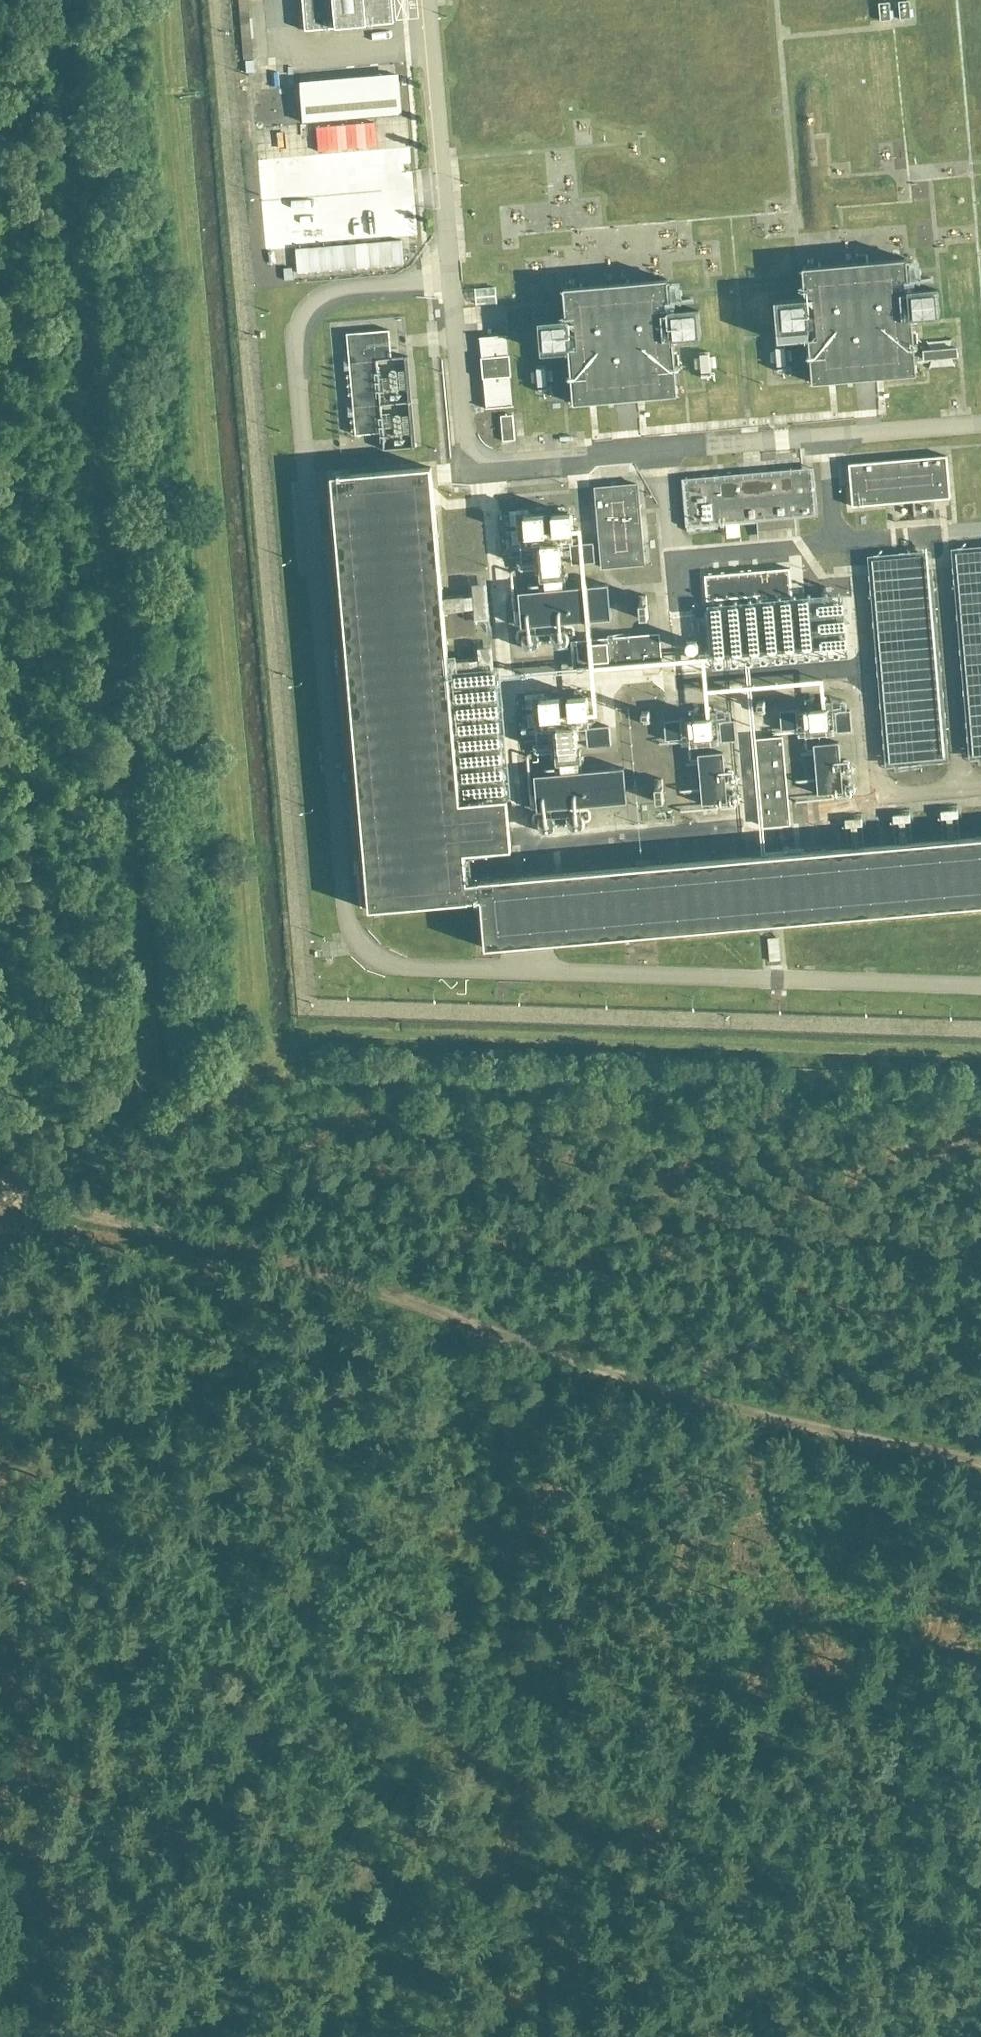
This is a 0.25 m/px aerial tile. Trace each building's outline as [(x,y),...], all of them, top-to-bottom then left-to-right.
[(303,30),(393,22),(391,0),(300,0),(303,30)] [(911,17),(910,0),(899,1),(900,18),(911,17)] [(892,19),(890,2),(879,3),(880,20),(892,19)] [(399,63),(301,74),(306,124),(405,113),(399,63)] [(293,152),(393,142),(393,140),(412,139),(410,117),(290,129),(293,152)] [(275,270),(299,269),(290,132),(267,134),(275,270)] [(393,168),(308,171),(310,225),(395,221),(393,168)] [(410,241),(302,246),(303,271),(411,267),(410,241)] [(918,374),(913,319),(911,292),(908,258),(803,267),(806,298),(809,339),(813,383),(918,374)] [(678,395),(674,340),(671,313),(668,279),(564,289),(567,323),(569,348),(574,403),(678,395)] [(532,287),(533,322),(560,321),(558,286),(532,287)] [(475,288),(476,306),(497,304),(496,287),(475,288)] [(938,289),(911,292),(913,319),(940,316),(938,289)] [(779,341),(809,339),(806,298),(775,301),(779,341)] [(699,310),(671,313),(674,340),(702,337),(699,310)] [(541,351),(569,348),(567,323),(539,324),(541,351)] [(407,325),(393,328),(396,349),(411,346),(407,325)] [(382,433),(376,359),(392,357),(390,329),(347,333),(355,435),(382,433)] [(514,407),(508,334),(480,337),(486,409),(514,407)] [(923,350),(924,360),(959,357),(958,347),(923,350)] [(415,446),(408,356),(392,357),(376,359),(382,433),(383,449),(415,446)] [(515,440),(513,415),(501,416),(503,441),(515,440)] [(947,455),(849,464),(852,506),(951,497),(947,455)] [(332,475),(370,910),(482,900),(486,948),(980,905),(980,837),(464,883),(463,866),(509,862),(504,812),(457,817),(432,467),(332,475)] [(683,479),(687,527),(818,516),(814,467),(683,479)] [(646,564),(639,482),(595,487),(601,569),(646,564)] [(573,534),(572,514),(552,515),(553,535),(573,534)] [(546,536),(545,515),(524,516),(526,538),(546,536)] [(571,544),(572,563),(596,562),(594,543),(571,544)] [(562,571),(560,544),(541,545),(544,573),(562,571)] [(956,552),(973,755),(980,754),(980,550),(956,552)] [(927,555),(872,560),(889,763),(945,757),(927,555)] [(488,619),(485,583),(472,584),(475,620),(488,619)] [(609,585),(519,593),(523,626),(612,619),(609,585)] [(574,668),(662,659),(660,632),(571,640),(574,668)] [(494,683),(491,647),(478,647),(481,684),(494,683)] [(589,718),(587,697),(568,698),(570,719),(589,718)] [(542,721),(562,719),(561,698),(540,700),(542,721)] [(827,708),(811,709),(812,728),(829,726),(827,708)] [(799,729),(797,710),(780,711),(782,730),(799,729)] [(850,711),(836,711),(837,732),(852,731),(850,711)] [(713,736),(712,718),(694,720),(696,738),(713,736)] [(683,739),(681,720),(665,721),(666,740),(683,739)] [(737,740),(735,720),(720,721),(721,741),(737,740)] [(609,726),(587,728),(588,748),(611,746),(609,726)] [(792,825),(784,736),(755,738),(763,828),(792,825)] [(574,737),(555,739),(558,768),(576,765),(574,737)] [(839,742),(815,745),(818,794),(844,791),(839,742)] [(728,802),(724,753),(699,755),(703,804),(728,802)] [(656,760),(644,766),(669,815),(681,808),(656,760)] [(535,776),(538,810),(627,803),(624,768),(535,776)] [(779,941),(767,942),(769,963),(781,962),(779,941)]
